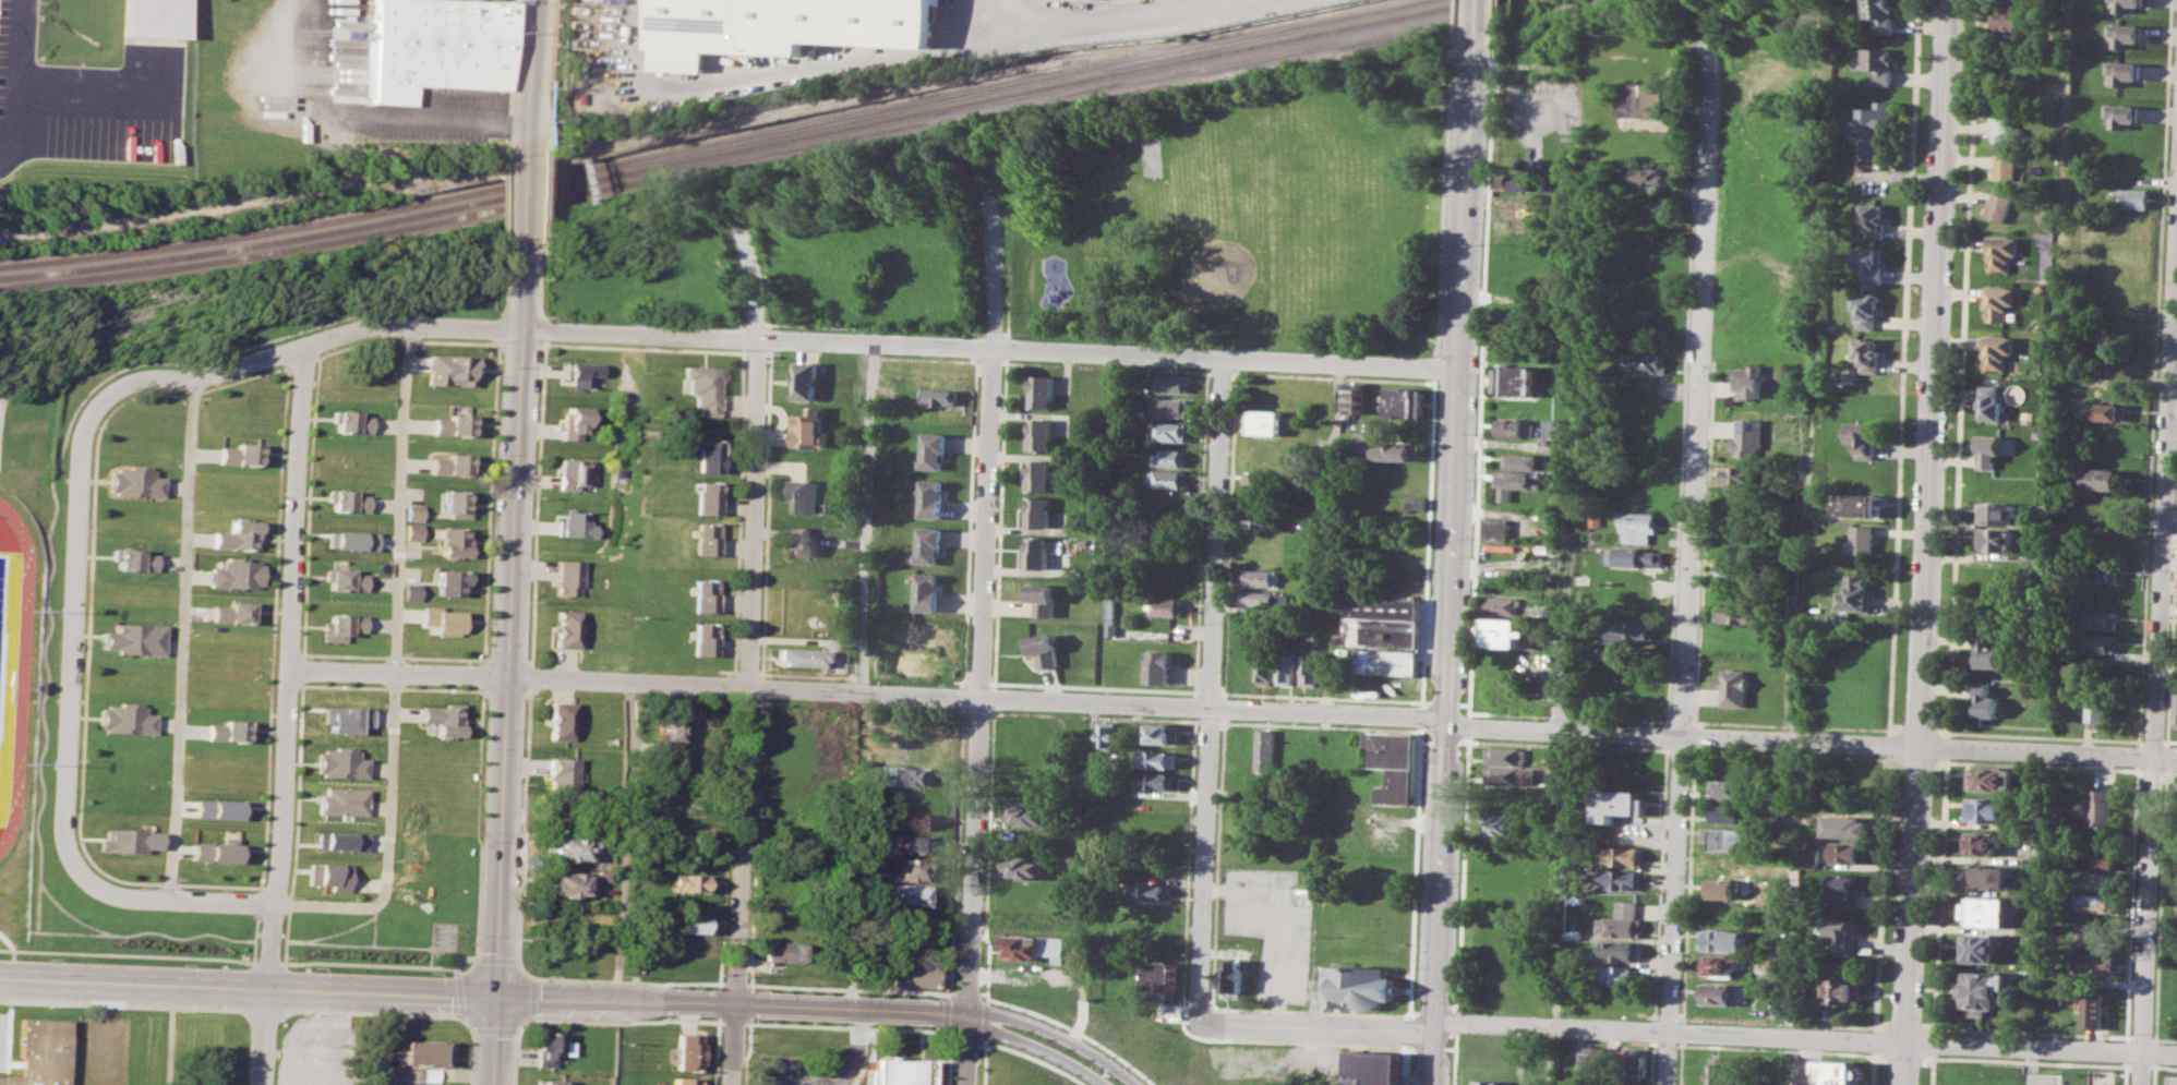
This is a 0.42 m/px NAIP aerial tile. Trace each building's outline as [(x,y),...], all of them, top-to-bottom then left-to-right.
[(120,34),(122,0),(185,0),(183,37),(120,34)] [(414,104),(416,84),(512,88),(515,4),(401,0),(373,0),(371,39),(364,39),(362,83),(368,86),(366,103),(414,104)] [(706,75),(707,52),(806,57),(807,43),(937,49),(939,0),(653,0),(650,72),(706,75)] [(1868,17),(1869,0),(1893,0),(1892,34),(1875,33),(1875,19),(1868,17)] [(2112,11),(2113,0),(2142,0),(2142,5),(2132,4),(2132,12),(2112,11)] [(1992,13),(2021,14),(2021,31),(1990,29),(1992,13)] [(2105,23),(2142,25),(2141,41),(2130,41),(2130,48),(2110,47),(2112,36),(2104,36),(2105,23)] [(1866,48),(1891,49),(1890,85),(1873,84),(1873,70),(1865,69),(1866,48)] [(2103,60),(2139,61),(2138,80),(2129,79),(2128,86),(2109,85),(2109,73),(2103,73),(2103,60)] [(1621,81),(1669,83),(1668,116),(1619,113),(1621,81)] [(1860,107),(1875,108),(1875,99),(1890,100),(1889,159),(1863,159),(1863,150),(1857,150),(1857,136),(1845,136),(1845,118),(1859,119),(1860,107)] [(2102,104),(2137,105),(2137,120),(2127,120),(2127,129),(2108,129),(2108,116),(2102,116),(2102,104)] [(1989,116),(1996,142),(2029,134),(2026,124),(2014,128),(2010,111),(1989,116)] [(1996,154),(1995,178),(2016,179),(2016,154),(1996,154)] [(1635,167),(1670,169),(1669,184),(1635,183),(1635,167)] [(1493,170),(1547,172),(1547,190),(1492,188),(1493,170)] [(2112,186),(2149,189),(2148,209),(2110,208),(2112,186)] [(1986,214),(1995,191),(2014,198),(2006,221),(1986,214)] [(1861,203),(1884,204),(1883,238),(1866,238),(1867,222),(1860,221),(1861,203)] [(1988,270),(1989,250),(1986,249),(1987,237),(2019,238),(2019,253),(2010,253),(2009,270),(1988,270)] [(1856,245),(1881,246),(1880,282),(1864,281),(1864,267),(1855,267),(1856,245)] [(1987,320),(1988,309),(1984,309),(1985,285),(2017,287),(2016,305),(2009,304),(2008,321),(1987,320)] [(1853,293),(1871,294),(1874,291),(1879,291),(1881,294),(1881,300),(1878,303),(1878,315),(1874,315),(1874,329),(1857,328),(1857,309),(1853,309),(1853,293)] [(1985,335),(2016,336),(2014,355),(2008,354),(2007,372),(1985,371),(1986,349),(1984,349),(1985,335)] [(1854,338),(1876,339),(1876,349),(1879,349),(1879,373),(1861,372),(1861,359),(1854,359),(1854,338)] [(1628,353),(1664,355),(1663,373),(1628,372),(1628,353)] [(473,356),(425,355),(424,384),(472,386),(473,356)] [(795,360),(818,361),(817,400),(794,399),(795,360)] [(565,361),(602,363),(601,375),(593,375),(593,389),(572,389),(572,379),(564,379),(565,361)] [(683,364),(722,365),(722,381),(717,381),(717,415),(697,415),(697,408),(691,408),(693,393),(687,393),(687,378),(683,377),(683,364)] [(1499,367),(1505,369),(1505,364),(1540,366),(1539,395),(1504,394),(1504,389),(1498,389),(1499,367)] [(1734,367),(1748,367),(1748,364),(1759,364),(1758,399),(1736,398),(1737,381),(1733,381),(1734,367)] [(1154,373),(1192,374),(1192,393),(1153,390),(1154,373)] [(1030,374),(1055,375),(1053,408),(1029,407),(1030,374)] [(1345,382),(1362,383),(1362,413),(1344,412),(1345,382)] [(1981,385),(1998,386),(1997,400),(2002,400),(2001,420),(1983,419),(1983,408),(1980,408),(1981,385)] [(1388,386),(1427,388),(1424,417),(1387,414),(1388,386)] [(924,388),(959,389),(958,403),(943,402),(943,407),(923,406),(924,388)] [(1152,397),(1190,399),(1189,415),(1152,413),(1152,397)] [(2089,401),(2126,403),(2125,421),(2088,419),(2089,401)] [(567,406),(589,407),(588,433),(581,433),(581,441),(562,439),(563,412),(566,412),(567,406)] [(793,413),(809,414),(809,406),(826,406),(825,431),(830,431),(830,447),(796,446),(796,431),(793,430),(793,413)] [(325,408),(352,409),(352,415),(365,415),(365,433),(328,431),(328,421),(324,422),(325,408)] [(1249,409),(1284,410),(1283,418),(1290,418),(1289,435),(1248,434),(1249,409)] [(431,418),(446,419),(447,413),(473,414),(472,427),(468,427),(468,437),(430,435),(431,418)] [(1027,418),(1051,419),(1050,450),(1026,449),(1027,418)] [(1735,419),(1759,420),(1758,456),(1733,456),(1733,448),(1729,448),(1729,434),(1735,434),(1735,419)] [(1496,420),(1532,421),(1531,437),(1496,435),(1496,420)] [(1547,420),(1566,421),(1565,438),(1545,437),(1547,420)] [(1152,421),(1189,423),(1188,441),(1151,439),(1152,421)] [(1848,422),(1875,423),(1874,459),(1857,458),(1859,442),(1847,442),(1848,422)] [(923,432),(948,433),(947,454),(942,454),(941,468),(922,468),(923,432)] [(1978,435),(2001,435),(2001,455),(1997,455),(1996,469),(1977,468),(1978,435)] [(697,439),(720,439),(719,472),(696,471),(697,439)] [(1380,446),(1390,446),(1390,441),(1420,442),(1419,460),(1380,458),(1380,446)] [(212,447),(228,448),(229,442),(254,444),(253,456),(249,456),(248,465),(211,462),(212,447)] [(1159,447),(1188,449),(1187,467),(1150,465),(1151,450),(1159,450),(1159,447)] [(430,457),(445,458),(445,453),(470,454),(469,477),(429,473),(430,457)] [(1505,454),(1544,455),(1544,470),(1504,469),(1505,454)] [(562,458),(589,459),(588,490),(561,490),(562,458)] [(1025,459),(1049,460),(1048,491),(1024,491),(1025,459)] [(1720,465),(1763,467),(1763,487),(1720,486),(1720,465)] [(111,466),(147,468),(146,477),(158,477),(157,497),(111,496),(111,491),(106,490),(106,470),(111,471),(111,466)] [(2080,467),(2122,469),(2121,490),(2079,486),(2080,467)] [(1145,469),(1187,471),(1186,489),(1144,485),(1145,469)] [(1248,471),(1282,472),(1282,489),(1247,487),(1248,471)] [(1496,471),(1539,472),(1539,487),(1513,486),(1512,501),(1499,499),(1500,486),(1496,485),(1496,471)] [(792,479),(822,480),(822,513),(792,513),(792,479)] [(921,479),(942,479),(941,518),(919,517),(921,479)] [(696,480),(719,481),(718,515),(695,514),(696,480)] [(321,487),(348,489),(348,495),(363,495),(362,511),(324,509),(324,502),(320,502),(321,487)] [(443,490),(464,490),(462,498),(470,498),(469,518),(447,518),(447,510),(442,510),(443,490)] [(1247,491),(1283,492),(1282,507),(1247,506),(1247,491)] [(1836,493),(1881,495),(1880,516),(1835,514),(1836,493)] [(1025,496),(1049,496),(1048,527),(1024,527),(1025,496)] [(1409,496),(1427,497),(1426,509),(1408,508),(1409,496)] [(1303,498),(1321,499),(1321,509),(1303,509),(1303,498)] [(1980,502),(2018,503),(2017,516),(2013,516),(2012,525),(1978,523),(1980,502)] [(404,503),(419,504),(418,521),(402,520),(404,503)] [(566,510),(590,511),(590,523),(594,523),(594,537),(560,535),(560,517),(566,517),(566,510)] [(1247,510),(1283,511),(1283,520),(1278,520),(1278,528),(1247,527),(1247,510)] [(1614,511),(1651,514),(1651,521),(1656,522),(1656,534),(1648,534),(1647,543),(1621,542),(1621,522),(1614,521),(1614,511)] [(219,517),(249,519),(248,550),(204,547),(205,530),(219,530),(219,517)] [(1484,518),(1507,519),(1507,541),(1483,540),(1484,518)] [(695,521),(718,522),(715,554),(694,554),(695,521)] [(402,523),(418,523),(418,540),(402,540),(402,523)] [(1852,525),(1873,526),(1872,554),(1851,553),(1852,525)] [(440,527),(466,528),(465,556),(438,555),(440,527)] [(793,527),(814,527),(813,556),(786,556),(786,543),(790,543),(790,534),(793,534),(793,527)] [(918,527),(941,528),(939,564),(916,563),(918,527)] [(1978,530),(1988,530),(1988,527),(2008,528),(2008,530),(2014,530),(2014,548),(2009,548),(2009,553),(1982,552),(1983,547),(1977,547),(1978,530)] [(320,548),(371,550),(371,532),(321,530),(320,548)] [(1024,537),(1047,537),(1047,568),(1023,568),(1024,537)] [(1608,546),(1661,550),(1660,567),(1607,564),(1608,546)] [(108,547),(135,548),(135,553),(149,554),(148,570),(111,569),(112,559),(107,559),(108,547)] [(2028,548),(2044,548),(2044,562),(2028,562),(2028,548)] [(212,558),(246,560),(246,565),(252,566),(251,584),(245,584),(244,590),(201,587),(202,565),(212,566),(212,558)] [(557,558),(580,559),(579,595),(556,594),(557,558)] [(1717,558),(1755,560),(1754,579),(1716,578),(1717,558)] [(2083,563),(2119,564),(2118,583),(2082,581),(2083,563)] [(316,567),(345,568),(345,574),(361,575),(360,592),(321,590),(322,580),(316,580),(316,567)] [(435,569),(465,570),(464,596),(434,594),(435,569)] [(1243,569),(1280,571),(1279,587),(1242,586),(1243,569)] [(917,572),(939,572),(938,612),(915,611),(917,572)] [(1848,575),(1857,576),(1867,576),(1865,612),(1837,611),(1838,590),(1847,591),(1848,575)] [(1148,576),(1184,578),(1183,593),(1147,592),(1148,576)] [(694,579),(715,580),(714,613),(691,612),(694,579)] [(401,582),(416,583),(414,601),(400,600),(401,582)] [(1024,584),(1056,584),(1056,616),(1034,616),(1035,602),(1023,602),(1024,584)] [(1242,591),(1291,593),(1290,605),(1282,604),(1282,612),(1247,611),(1247,603),(1241,603),(1242,591)] [(1489,595),(1520,598),(1519,615),(1488,614),(1489,595)] [(1147,596),(1183,599),(1182,616),(1150,615),(1151,608),(1146,608),(1147,596)] [(1348,596),(1422,600),(1421,620),(1347,616),(1348,596)] [(204,605),(220,605),(221,601),(246,602),(245,614),(241,613),(240,624),(203,622),(204,605)] [(1718,605),(1751,607),(1749,614),(1757,615),(1757,623),(1717,620),(1718,605)] [(461,635),(462,609),(418,608),(418,625),(433,625),(433,634),(461,635)] [(556,608),(577,608),(576,647),(555,647),(556,608)] [(2079,608),(2117,611),(2116,629),(2079,627),(2079,608)] [(321,614),(357,616),(357,631),(342,630),(342,636),(337,636),(336,641),(313,640),(314,620),(321,622),(321,614)] [(1347,616),(1346,644),(1420,648),(1421,620),(1347,616)] [(1490,617),(1524,619),(1524,629),(1530,630),(1530,637),(1523,636),(1522,648),(1488,647),(1490,617)] [(1605,619),(1655,622),(1652,643),(1604,640),(1605,619)] [(107,622),(157,624),(156,654),(111,652),(111,647),(98,647),(99,630),(107,631),(107,622)] [(691,622),(714,623),(713,655),(690,654),(691,622)] [(1105,624),(1118,624),(1117,638),(1105,638),(1105,624)] [(1023,638),(1053,631),(1060,665),(1041,670),(1036,653),(1026,655),(1023,638)] [(1974,631),(1992,632),(1990,646),(1999,647),(1998,666),(1973,665),(1974,631)] [(2080,634),(2115,636),(2114,653),(2079,651),(2080,634)] [(1280,643),(1297,644),(1295,686),(1278,685),(1280,643)] [(1302,644),(1320,644),(1320,686),(1301,685),(1302,644)] [(1259,646),(1277,646),(1276,684),(1258,684),(1259,646)] [(774,648),(820,650),(819,666),(773,664),(774,648)] [(1361,648),(1419,651),(1418,675),(1360,672),(1361,648)] [(1148,650),(1172,651),(1171,683),(1147,682),(1148,650)] [(1724,668),(1749,670),(1747,708),(1724,707),(1724,687),(1719,687),(1720,675),(1724,675),(1724,668)] [(1972,679),(1989,680),(1989,696),(1998,696),(1997,716),(1971,715),(1972,679)] [(2090,727),(2092,691),(2112,692),(2109,728),(2090,727)] [(551,701),(570,702),(574,702),(573,740),(564,740),(550,740),(551,701)] [(418,706),(443,707),(443,702),(460,703),(459,736),(431,735),(431,722),(418,721),(418,706)] [(103,703),(137,704),(137,712),(147,713),(147,733),(101,732),(101,727),(95,726),(96,707),(103,707),(103,703)] [(350,734),(350,726),(364,727),(364,707),(315,706),(314,723),(319,723),(319,733),(350,734)] [(658,715),(676,716),(675,746),(657,746),(658,715)] [(200,723),(215,724),(215,718),(243,719),(243,733),(237,733),(237,739),(200,738),(200,723)] [(1143,723),(1179,725),(1178,743),(1143,742),(1143,723)] [(1099,749),(1118,750),(1119,726),(1100,725),(1099,749)] [(1258,728),(1277,730),(1276,771),(1255,771),(1258,728)] [(1376,804),(1417,806),(1420,734),(1367,732),(1367,748),(1373,748),(1373,768),(1392,769),(1391,786),(1388,787),(1378,786),(1376,804)] [(1488,747),(1526,748),(1525,765),(1487,763),(1488,747)] [(309,748),(349,750),(348,758),(359,758),(358,776),(308,775),(309,748)] [(1143,749),(1177,751),(1176,769),(1136,767),(1138,756),(1143,756),(1143,749)] [(549,756),(577,757),(576,789),(549,788),(549,756)] [(911,767),(936,767),(935,785),(903,784),(903,772),(911,772),(911,767)] [(1486,767),(1536,769),(1535,786),(1486,784),(1486,767)] [(1970,767),(2013,769),(2012,785),(2007,785),(2007,792),(1968,789),(1970,767)] [(1141,772),(1176,774),(1175,789),(1135,787),(1136,779),(1141,779),(1141,772)] [(1712,780),(1746,781),(1745,799),(1712,798),(1712,780)] [(316,787),(358,788),(357,813),(308,811),(309,794),(315,794),(316,787)] [(1596,819),(1597,789),(1639,791),(1639,797),(1647,797),(1646,813),(1613,812),(1613,820),(1596,819)] [(2092,789),(2113,791),(2113,800),(2117,800),(2116,827),(2091,825),(2092,789)] [(1966,798),(2006,799),(2006,822),(1965,820),(1966,798)] [(187,818),(238,819),(238,801),(188,799),(187,818)] [(1005,805),(1023,805),(1023,801),(1037,801),(1037,808),(1050,808),(1050,825),(1003,824),(1005,805)] [(1716,805),(1748,806),(1747,822),(1715,821),(1716,805)] [(1484,812),(1518,813),(1517,835),(1483,834),(1484,812)] [(900,813),(934,815),(933,830),(899,829),(900,813)] [(1826,815),(1863,816),(1863,820),(1871,820),(1869,837),(1825,836),(1826,815)] [(1710,827),(1754,829),(1753,851),(1717,849),(1717,841),(1710,841),(1710,827)] [(97,851),(142,853),(142,849),(155,849),(156,831),(102,829),(102,838),(98,837),(97,851)] [(308,849),(358,850),(359,833),(309,831),(308,849)] [(1965,831),(2002,833),(2001,855),(1964,854),(1965,831)] [(552,834),(592,835),(592,851),(584,851),(584,860),(548,859),(549,845),(552,845),(552,834)] [(898,834),(933,836),(933,852),(898,851),(898,834)] [(1836,841),(1868,842),(1868,861),(1835,860),(1836,841)] [(236,845),(186,843),(185,861),(236,862),(236,845)] [(1605,845),(1645,847),(1644,866),(1600,864),(1600,851),(1605,851),(1605,845)] [(1802,845),(1820,846),(1819,866),(1802,866),(1802,845)] [(2085,846),(2121,848),(2121,861),(2116,861),(2116,869),(2083,868),(2085,846)] [(1710,854),(1752,855),(1751,871),(1709,870),(1710,854)] [(1007,856),(1046,857),(1045,875),(1035,875),(1035,880),(1019,879),(1019,876),(1001,875),(1001,865),(1007,865),(1007,856)] [(899,857),(927,858),(927,868),(933,869),(933,882),(897,880),(897,872),(891,872),(892,861),(899,861),(899,857)] [(324,885),(324,891),(342,892),(343,864),(302,863),(301,884),(324,885)] [(1966,865),(2016,868),(2016,876),(2009,875),(2008,889),(1965,885),(1966,865)] [(1604,868),(1643,870),(1643,889),(1597,887),(1597,875),(1604,875),(1604,868)] [(548,870),(582,872),(581,894),(572,894),(570,899),(556,899),(557,894),(546,893),(548,870)] [(596,870),(609,870),(608,882),(594,881),(596,870)] [(2081,871),(2116,872),(2116,891),(2081,890),(2081,871)] [(670,872),(703,875),(702,892),(670,890),(670,872)] [(1832,873),(1854,873),(1854,880),(1857,880),(1856,907),(1839,907),(1840,901),(1832,901),(1832,873)] [(1708,878),(1743,879),(1742,892),(1737,892),(1737,900),(1708,899),(1708,878)] [(890,883),(930,885),(929,905),(882,903),(882,887),(890,887),(890,883)] [(1135,883),(1170,884),(1170,900),(1134,899),(1135,883)] [(2078,892),(2118,894),(2117,914),(2077,913),(2078,892)] [(1972,896),(2009,899),(2008,928),(1970,926),(1970,917),(1964,917),(1965,903),(1971,903),(1972,896)] [(1619,901),(1637,901),(1637,918),(1644,918),(1643,937),(1607,936),(1607,931),(1600,931),(1600,917),(1619,918),(1619,901)] [(676,913),(702,913),(702,933),(676,933),(676,913)] [(1830,918),(1857,919),(1856,956),(1838,956),(1839,939),(1829,939),(1830,918)] [(2079,921),(2115,924),(2114,944),(2078,943),(2079,921)] [(1567,929),(1581,930),(1581,940),(1567,939),(1567,929)] [(1706,929),(1746,930),(1746,951),(1705,950),(1706,929)] [(1962,936),(1968,936),(1969,932),(1999,933),(1998,963),(1965,962),(1965,959),(1961,957),(1962,936)] [(1001,936),(1068,938),(1067,964),(1051,964),(1053,955),(1045,954),(1045,960),(1000,959),(1001,936)] [(763,940),(802,941),(801,963),(763,961),(763,940)] [(1601,941),(1643,942),(1641,962),(1595,961),(1595,950),(1601,950),(1601,941)] [(2076,953),(2117,955),(2116,974),(2074,973),(2076,953)] [(1705,954),(1747,956),(1746,969),(1735,968),(1734,975),(1704,974),(1705,954)] [(1771,955),(1784,956),(1783,971),(1770,969),(1771,955)] [(1147,960),(1177,960),(1176,998),(1158,998),(1159,989),(1147,989),(1147,960)] [(1228,960),(1244,960),(1242,996),(1227,994),(1228,960)] [(890,962),(936,964),(935,988),(889,986),(890,962)] [(1602,964),(1632,965),(1632,969),(1640,969),(1640,986),(1601,985),(1602,964)] [(1324,1006),(1361,1008),(1367,1010),(1375,1010),(1385,1006),(1391,1001),(1397,1001),(1402,991),(1402,987),(1398,977),(1394,976),(1392,967),(1326,967),(1324,1006)] [(1965,972),(2008,973),(2007,990),(1998,989),(1998,1009),(1987,1009),(1986,1015),(1969,1015),(1969,1008),(1964,1008),(1964,996),(1959,996),(1960,980),(1965,980),(1965,972)] [(1812,978),(1862,980),(1862,1004),(1820,1003),(1821,997),(1811,996),(1812,978)] [(1704,984),(1749,986),(1749,1004),(1703,1002),(1704,984)] [(2084,992),(2105,992),(2104,1028),(2083,1027),(2084,992)] [(71,1020),(24,1017),(22,1071),(0,1070),(0,1084),(68,1084),(71,1020)] [(539,1032),(558,1033),(558,1040),(569,1041),(569,1056),(552,1054),(551,1065),(533,1065),(534,1040),(539,1040),(539,1032)] [(675,1033),(696,1033),(696,1041),(700,1041),(700,1063),(696,1063),(696,1071),(674,1071),(675,1033)] [(402,1039),(446,1041),(445,1063),(401,1062),(402,1039)] [(1587,1044),(1611,1045),(1609,1076),(1586,1075),(1587,1044)] [(1573,1080),(1573,1084),(1562,1084),(1563,1080),(1559,1080),(1561,1047),(1579,1047),(1578,1080),(1573,1080)] [(1625,1048),(1647,1049),(1646,1077),(1623,1076),(1625,1048)] [(1404,1052),(1402,1084),(1351,1084),(1351,1050),(1404,1052)] [(1731,1058),(1730,1084),(1711,1084),(1712,1057),(1731,1058)] [(931,1060),(930,1084),(865,1084),(866,1068),(873,1069),(874,1058),(931,1060)] [(1860,1081),(1860,1084),(1830,1084),(1830,1080),(1825,1080),(1825,1071),(1819,1071),(1819,1059),(1860,1061),(1860,1065),(1865,1070),(1864,1077),(1860,1081)] [(423,1068),(438,1068),(437,1082),(422,1082),(423,1068)] [(698,1077),(698,1084),(671,1084),(671,1076),(698,1077)]
